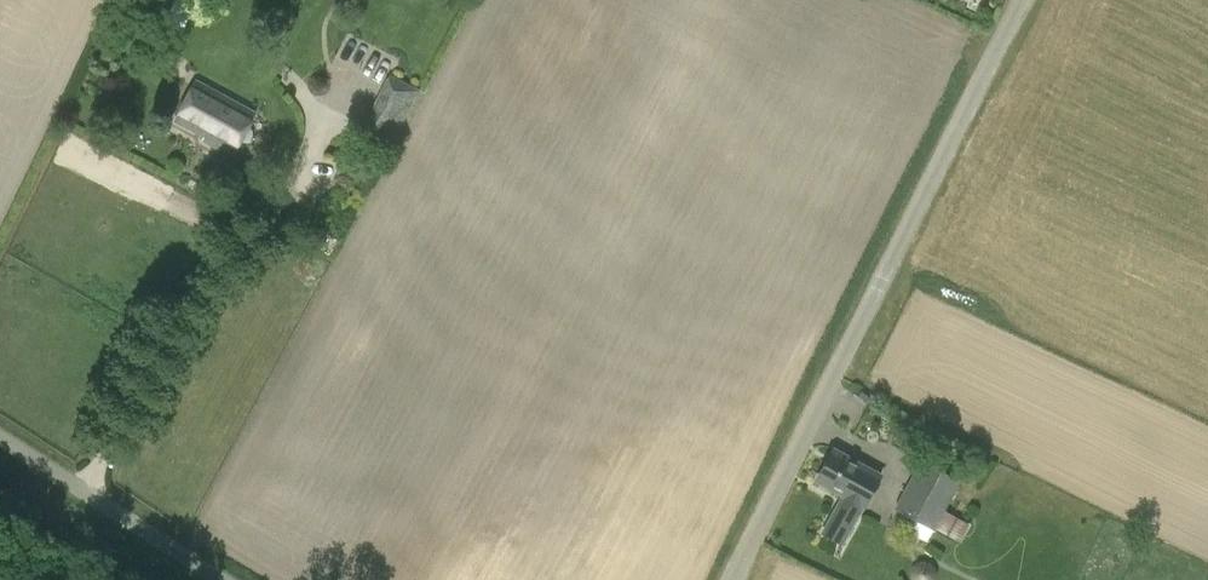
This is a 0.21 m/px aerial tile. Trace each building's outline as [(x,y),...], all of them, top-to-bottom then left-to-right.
[(170,0),(131,0),(128,7),(161,21),(170,0)] [(390,74),(362,125),(392,141),(419,90),(394,76),(390,74)] [(231,155),(239,140),(242,142),(246,142),(251,140),(253,136),(252,131),(250,127),(247,125),(254,112),(197,82),(177,121),(205,136),(204,140),(231,155)] [(816,481),(841,494),(820,532),(843,544),(859,515),(863,507),(880,475),(833,449),(816,481)] [(920,459),(894,508),(911,517),(935,529),(935,528),(960,541),(969,523),(946,511),(962,480),(920,459)]
